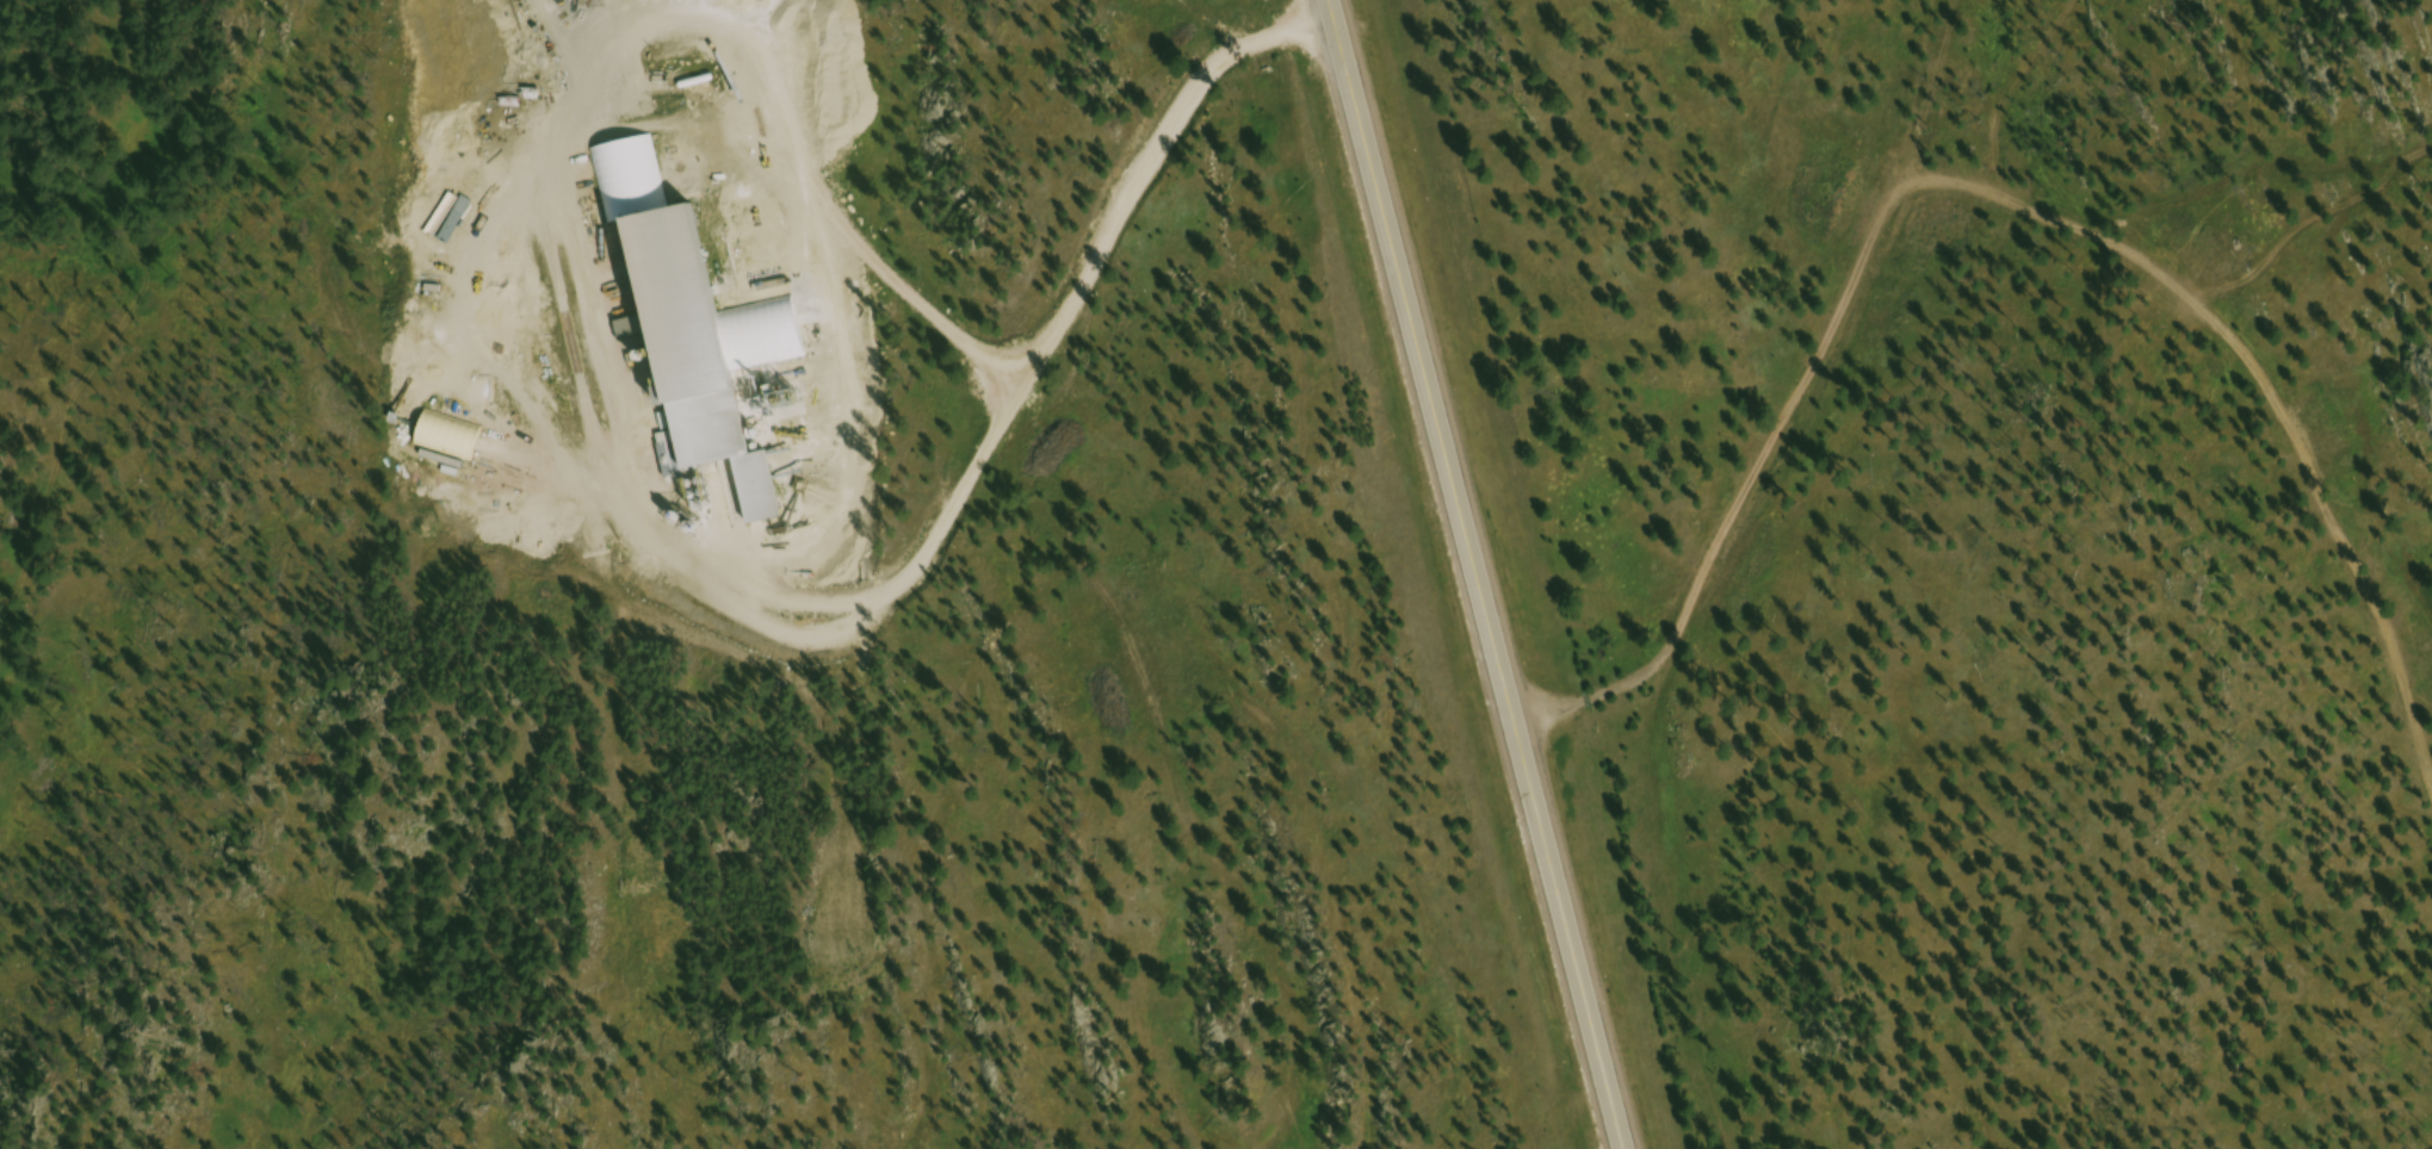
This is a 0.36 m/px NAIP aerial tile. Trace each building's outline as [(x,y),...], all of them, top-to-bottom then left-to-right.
[(738,463),(750,527),(784,521),(771,453),(750,457),(704,205),(637,218),(683,473),(738,463)]
